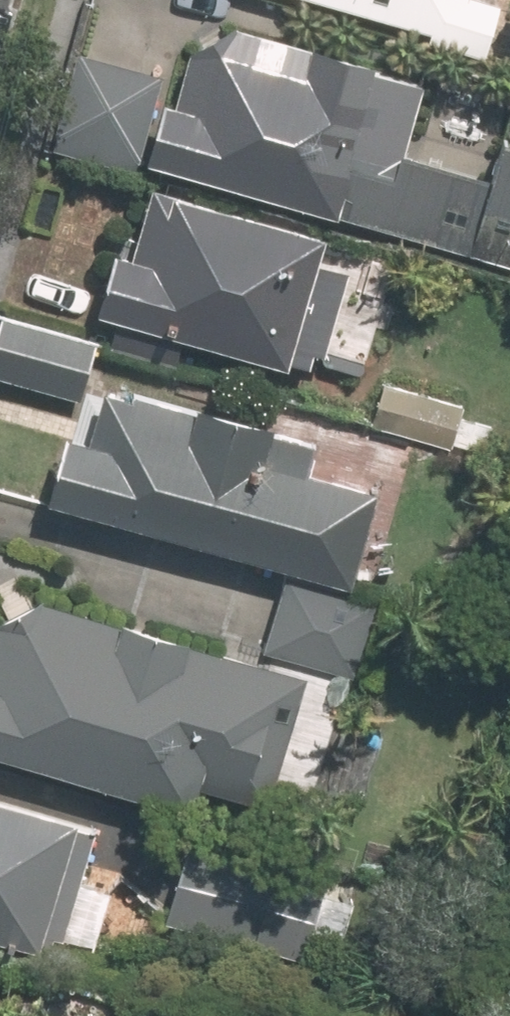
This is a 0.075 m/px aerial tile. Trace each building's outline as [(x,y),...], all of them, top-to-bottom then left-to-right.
[(407,125),(417,83),(173,25),(176,12),(125,0),(93,0),(79,62),(65,58),(41,156),(509,268),(509,123),(440,107),(434,131),(407,125)] [(417,45),(415,54),(474,71),(493,6),(474,0),(264,0),(417,45)] [(97,264),(80,329),(276,381),(280,367),(311,375),(338,274),(317,268),(324,242),(138,192),(117,269),(97,264)] [(0,319),(0,390),(71,409),(88,343),(0,319)] [(26,513),(338,588),(361,493),(318,482),(327,444),(89,386),(75,442),(45,435),(26,513)] [(460,401),(372,386),(364,432),(452,447),(460,401)] [(368,607),(279,589),(264,660),(354,678),(368,607)] [(242,810),(298,824),(333,688),(2,604),(0,611),(0,768),(237,828),(242,810)] [(0,781),(0,932),(88,957),(115,866),(97,860),(111,813),(0,781)] [(324,881),(168,850),(151,931),(307,963),(324,881)] [(69,998),(63,1015),(127,1015),(69,998)]
